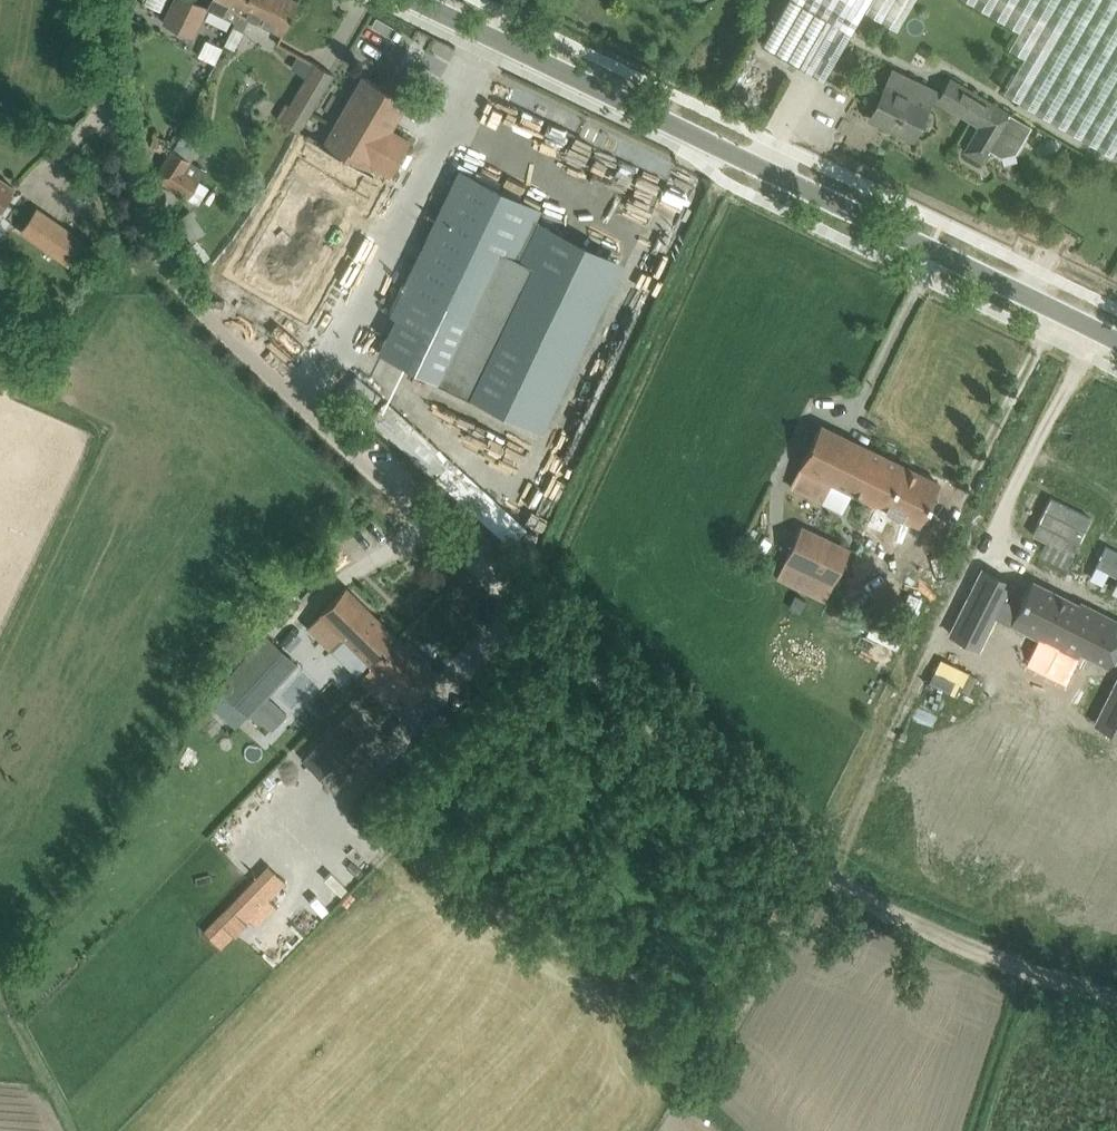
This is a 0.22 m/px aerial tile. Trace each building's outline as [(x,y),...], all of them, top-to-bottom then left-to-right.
[(162,0),(148,0),(146,3),(158,8),(162,0)] [(193,0),(173,0),(163,22),(178,29),(193,36),(207,7),(193,0)] [(207,7),(235,21),(240,13),(246,0),(210,0),(207,7)] [(298,0),(246,0),(240,13),(235,21),(233,25),(243,30),(249,17),(262,23),(282,34),(285,29),(298,0)] [(762,41),(799,63),(826,16),(852,31),(864,9),(897,27),(913,0),(786,0),(763,38),(762,41)] [(1018,28),(1008,46),(1024,56),(1004,90),(1116,156),(1116,0),(969,0),(1018,28)] [(376,59),(393,28),(371,17),(355,47),(376,59)] [(206,40),(199,55),(213,62),(220,47),(206,40)] [(316,62),(289,104),(284,101),(276,116),(298,129),(333,73),(316,62)] [(880,97),(870,117),(913,137),(931,97),(969,119),(982,96),(951,78),(942,92),(893,69),(880,97)] [(400,97),(363,75),(323,144),(373,174),(376,167),(389,175),(409,140),(391,129),(407,101),(409,102),(414,93),(405,88),(400,97)] [(980,125),(965,150),(984,161),(991,150),(1001,155),(1016,151),(1031,125),(1012,114),(982,96),(969,119),(980,125)] [(373,174),(307,135),(226,275),(292,313),(373,174)] [(625,156),(651,167),(659,149),(632,138),(625,156)] [(184,170),(191,159),(173,148),(167,157),(155,176),(184,194),(188,197),(199,180),(184,170)] [(655,175),(674,179),(678,161),(660,157),(655,175)] [(459,169),(402,287),(563,365),(597,294),(518,256),(541,208),(459,169)] [(14,187),(0,177),(0,207),(14,187)] [(37,209),(22,230),(44,246),(69,264),(85,242),(59,224),(37,209)] [(517,544),(533,526),(397,404),(381,422),(517,544)] [(800,465),(790,486),(821,502),(841,511),(852,490),(853,491),(878,503),(884,506),(904,465),(852,440),(820,425),(800,465)] [(878,503),(873,512),(885,518),(890,509),(920,524),(940,483),(904,465),(884,506),(878,503)] [(850,547),(830,538),(801,524),(777,575),(825,599),(850,547)] [(1004,597),(997,610),(1047,635),(1044,639),(1059,647),(1081,602),(1080,602),(1079,604),(1032,581),(1020,605),(1004,597)] [(330,601),(319,612),(333,627),(321,639),(327,646),(358,676),(370,663),(372,665),(403,696),(410,702),(421,691),(436,676),(415,655),(346,586),(330,601)] [(973,587),(950,633),(979,647),(995,615),(997,610),(1004,597),(1002,596),(1000,601),(973,587)] [(1059,647),(1077,656),(1081,648),(1103,659),(1102,662),(1109,666),(1116,650),(1116,620),(1081,602),(1059,647)] [(901,646),(904,637),(875,628),(872,636),(901,646)] [(221,682),(220,683),(221,685),(259,722),(262,719),(271,728),(286,710),(268,694),(297,662),(267,636),(228,675),(221,682)] [(1096,723),(1116,733),(1116,682),(1096,723)] [(360,768),(386,741),(353,709),(303,760),(336,792),(360,768)] [(286,880),(269,863),(205,930),(223,946),(286,880)]
